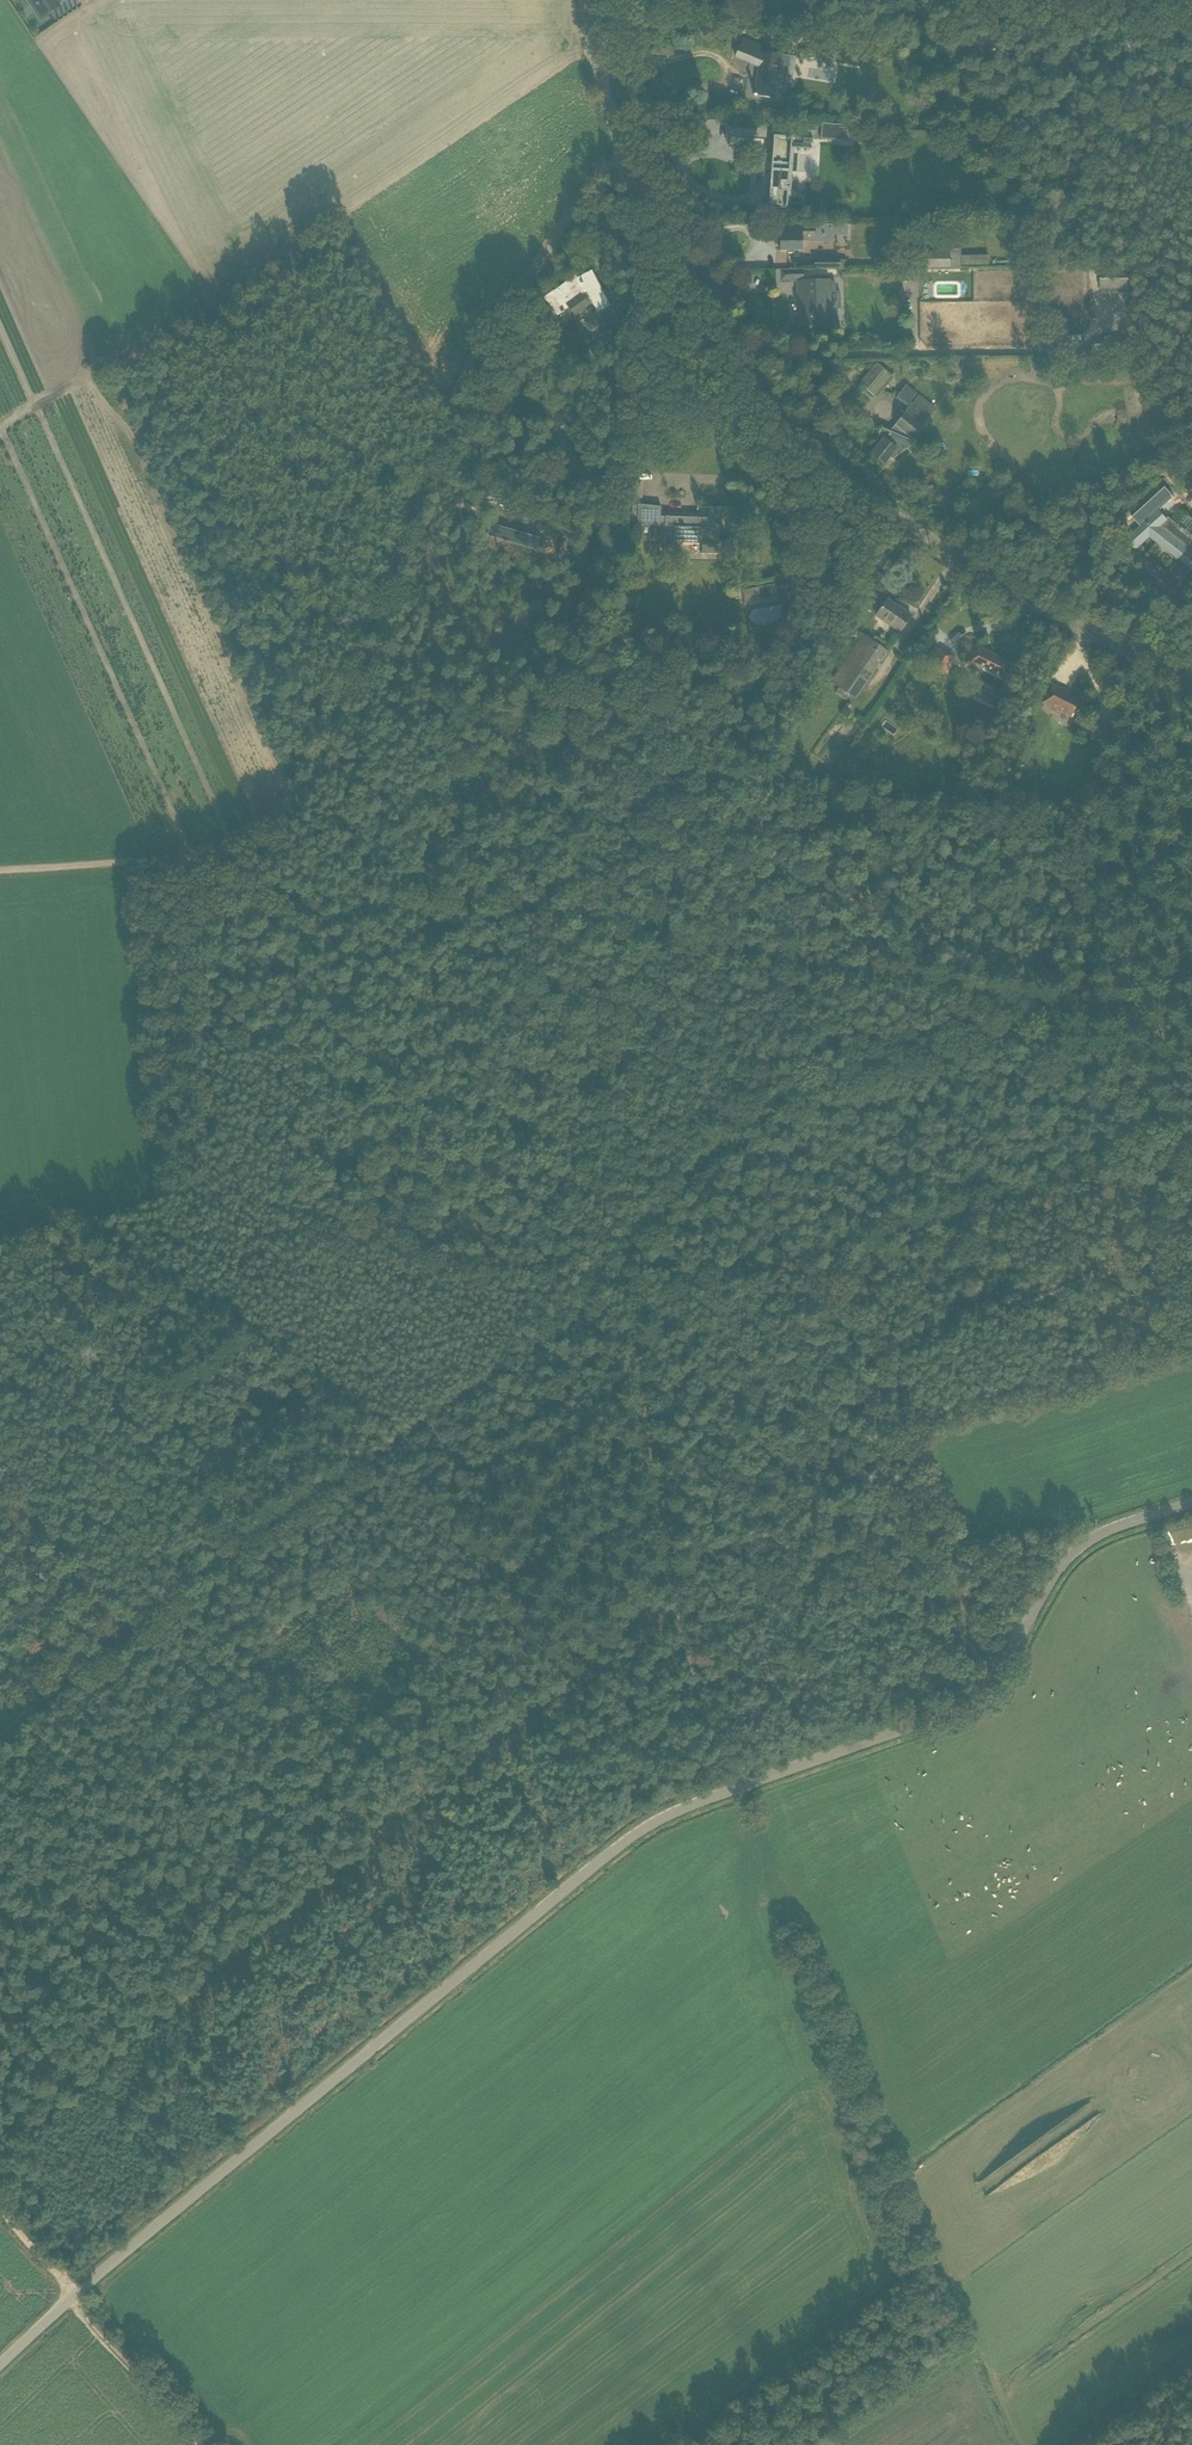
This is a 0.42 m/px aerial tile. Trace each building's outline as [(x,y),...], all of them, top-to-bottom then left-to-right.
[(33,2),(39,11),(44,8),(49,15),(61,8),(57,1),(59,0),(35,0),(33,2)] [(704,27),(699,41),(711,46),(716,32),(704,27)] [(743,40),(736,57),(754,64),(760,66),(757,81),(755,94),(754,94),(754,95),(757,96),(757,95),(773,98),(775,84),(782,85),(787,58),(779,57),(756,53),(755,54),(751,53),(755,45),(754,44),(743,40)] [(668,121),(667,129),(688,131),(688,123),(668,121)] [(850,135),(850,126),(821,124),(821,137),(837,139),(837,135),(850,135)] [(768,206),(787,207),(792,138),(774,136),(768,206)] [(610,214),(609,214),(596,210),(593,222),(600,224),(608,226),(610,214)] [(815,241),(815,235),(815,225),(806,225),(794,225),(791,225),(792,234),(779,234),(779,251),(787,251),(787,253),(795,253),(794,251),(803,251),(802,241),(815,241)] [(916,260),(908,260),(908,268),(949,267),(950,251),(916,251),(916,260)] [(960,269),(960,257),(960,252),(950,252),(951,269),(960,269)] [(961,257),(961,266),(989,266),(989,256),(961,257)] [(814,269),(846,269),(847,261),(815,261),(814,269)] [(1129,268),(1101,269),(1101,288),(1129,288),(1129,268)] [(576,275),(554,291),(544,298),(557,316),(567,308),(566,306),(586,291),(597,313),(599,312),(609,329),(620,324),(615,314),(627,308),(621,296),(608,303),(591,271),(578,278),(576,275)] [(913,271),(890,271),(890,282),(913,281),(913,271)] [(829,293),(833,293),(833,280),(796,281),(797,296),(807,295),(807,310),(800,310),(801,325),(835,324),(834,310),(829,310),(829,293)] [(877,364),(860,384),(874,396),(891,376),(877,364)] [(907,386),(899,396),(908,404),(916,394),(907,386)] [(882,441),(879,445),(871,455),(883,465),(890,456),(893,459),(907,449),(904,444),(908,436),(911,439),(930,416),(935,409),(919,396),(913,403),(895,426),(899,429),(895,434),(882,428),(877,438),(882,441)] [(933,484),(916,493),(920,500),(937,491),(933,484)] [(1127,539),(1136,549),(1150,536),(1179,559),(1183,555),(1191,562),(1191,536),(1186,531),(1187,530),(1182,526),(1181,527),(1169,518),(1168,519),(1167,520),(1158,511),(1173,497),(1174,498),(1175,497),(1165,487),(1132,517),(1139,525),(1139,524),(1141,526),(1136,531),(1127,539)] [(636,524),(659,526),(661,507),(638,504),(636,524)] [(664,542),(699,543),(699,542),(702,542),(701,552),(734,552),(734,541),(718,540),(718,536),(719,536),(720,508),(709,508),(708,518),(664,517),(664,542)] [(563,527),(556,526),(554,535),(561,536),(563,527)] [(562,535),(557,560),(567,562),(573,538),(562,535)] [(1183,581),(1191,570),(1191,569),(1184,563),(1175,575),(1183,581)] [(742,590),(745,602),(777,596),(774,585),(742,590)] [(876,616),(900,632),(911,616),(887,600),(876,616)] [(864,635),(831,683),(855,699),(888,651),(881,646),(864,635)] [(884,642),(881,646),(888,651),(891,646),(884,642)] [(969,655),(965,662),(974,666),(969,676),(992,687),(990,693),(1001,698),(1009,683),(1001,679),(1004,673),(1009,662),(974,645),(969,655)] [(932,662),(928,668),(939,673),(943,667),(932,662)] [(1041,702),(1071,717),(1080,700),(1067,693),(1068,691),(1059,686),(1058,688),(1053,685),(1054,684),(1051,682),(1045,693),(1041,702)] [(902,694),(898,700),(902,703),(907,696),(902,694)] [(862,749),(857,756),(863,760),(868,752),(862,749)] [(865,1258),(864,1250),(856,1252),(858,1260),(865,1258)] [(813,1315),(809,1299),(800,1301),(801,1305),(804,1305),(806,1316),(813,1315)]
